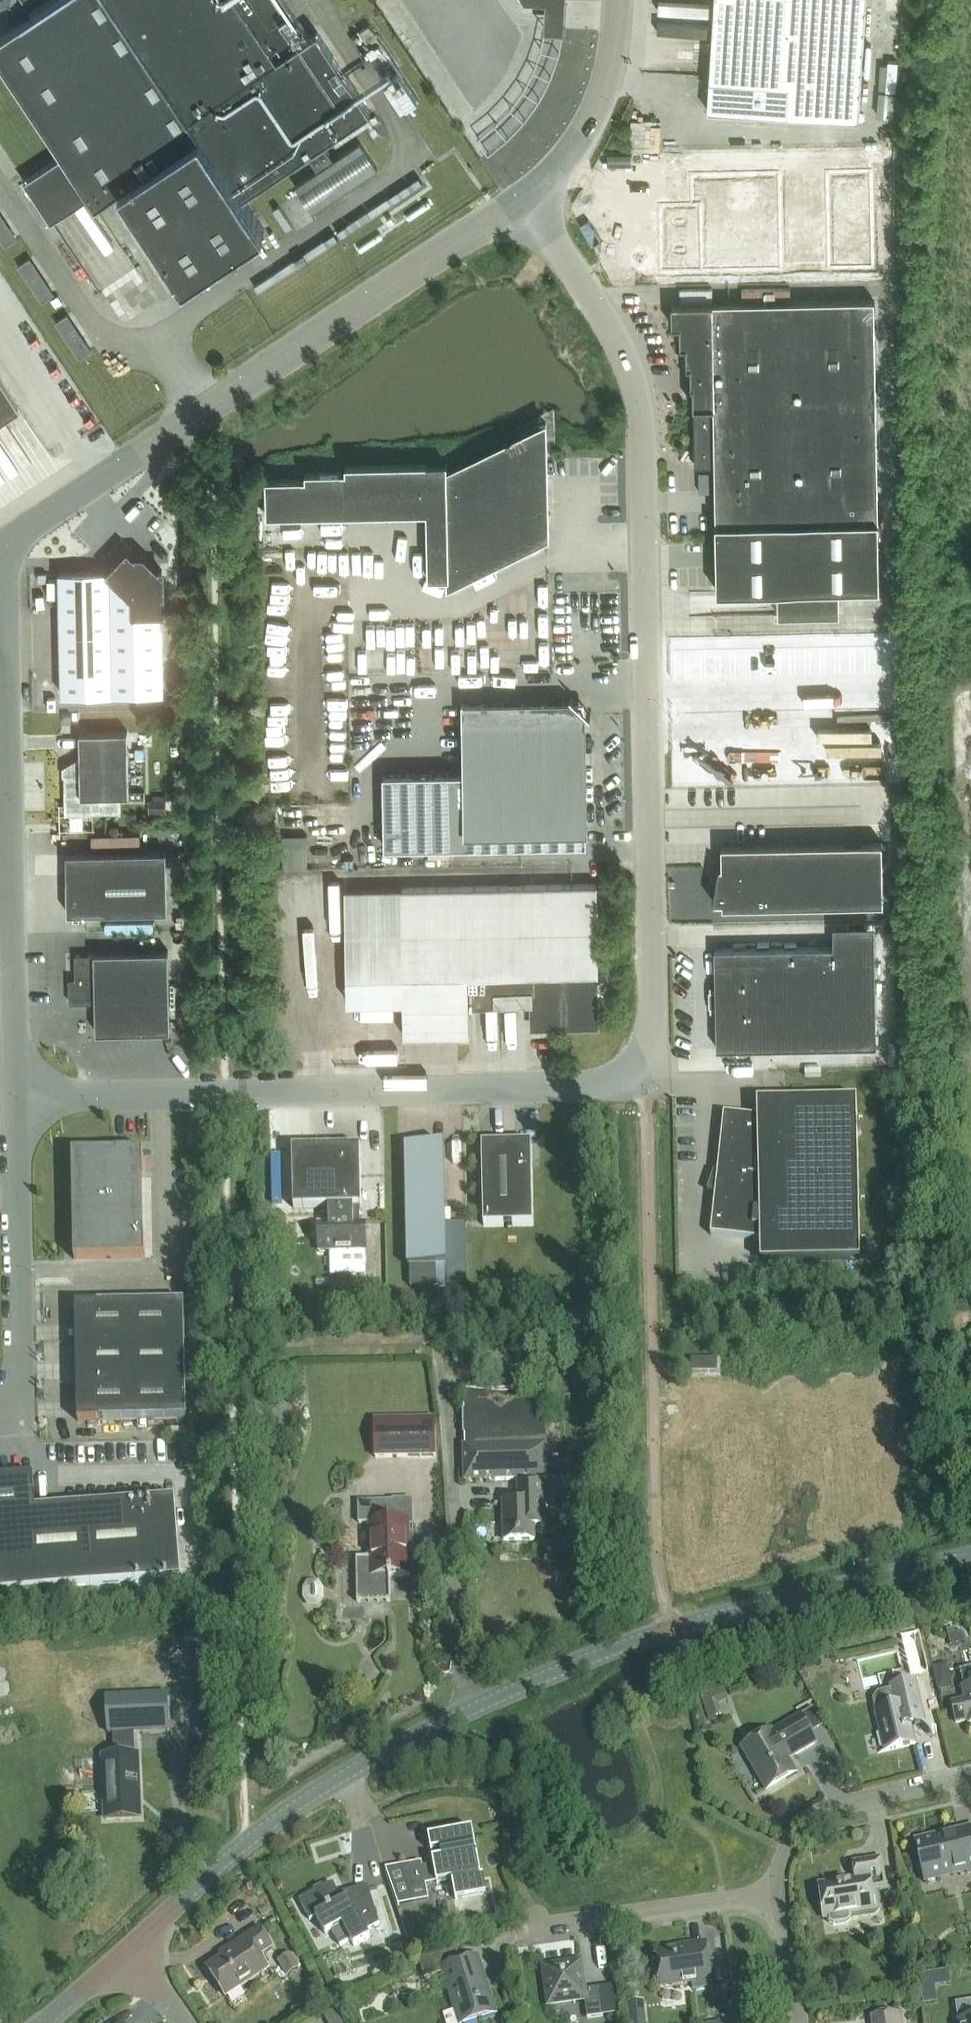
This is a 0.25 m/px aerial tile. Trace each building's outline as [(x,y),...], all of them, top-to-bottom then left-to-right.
[(306,155),(317,171),(295,186),(313,212),(377,169),(360,142),(334,160),(323,143),(371,111),(318,31),(310,36),(285,0),(31,0),(37,10),(0,35),(0,58),(64,154),(24,181),(51,221),(91,194),(96,202),(121,186),(184,282),(265,229),(243,197),(306,155)] [(859,120),(866,0),(715,0),(708,110),(859,120)] [(407,105),(417,98),(399,70),(389,76),(389,78),(385,80),(402,105),(405,103),(407,105)] [(870,171),(825,171),(827,269),(872,269),(870,171)] [(688,204),(655,205),(656,273),(777,270),(775,172),(687,174),(688,204)] [(874,300),(672,304),(672,326),(680,325),(681,345),(687,345),(687,365),(691,365),(691,385),(693,385),(695,466),(715,465),(716,525),(718,590),(778,589),(778,615),(839,614),(839,588),(879,587),(878,522),(874,300)] [(60,319),(84,354),(96,346),(72,311),(60,319)] [(17,403),(0,377),(0,414),(17,403)] [(346,464),(346,471),(306,472),(306,478),(267,479),(268,515),(427,512),(428,578),(448,577),(449,587),(549,538),(546,422),(447,471),(447,462),(346,464)] [(62,694),(69,694),(163,692),(161,611),(163,611),(162,570),(146,570),(128,552),(110,571),(59,572),(62,694)] [(385,847),(587,843),(584,716),(570,702),(464,704),(464,701),(462,701),(464,772),(384,773),(385,847)] [(80,758),(64,768),(65,814),(121,812),(121,795),(129,795),(128,731),(80,732),(80,758)] [(723,905),(884,902),(882,841),(722,845),(722,865),(719,864),(713,901),(714,901),(723,900),(723,905)] [(166,851),(67,853),(67,880),(68,913),(89,913),(89,912),(168,911),(166,851)] [(599,970),(597,884),(401,888),(404,1036),(470,1035),(469,994),(533,993),(534,1026),(596,1024),(595,970),(599,970)] [(832,926),(833,946),(715,948),(716,988),(710,988),(710,1009),(716,1009),(717,1048),(877,1045),(874,925),(832,926)] [(69,978),(69,1002),(95,1002),(96,1032),(170,1031),(168,951),(94,952),(94,954),(75,955),(76,978),(69,978)] [(766,1262),(860,1260),(856,1099),(763,1101),(761,1118),(723,1114),(710,1235),(766,1241),(766,1262)] [(532,1225),(531,1144),(482,1145),(483,1226),(532,1225)] [(407,1267),(447,1266),(444,1145),(404,1146),(407,1267)] [(360,1148),(292,1149),(293,1209),(329,1208),(353,1207),(361,1207),(360,1148)] [(182,1151),(182,1164),(190,1164),(190,1151),(182,1151)] [(142,1152),(123,1152),(117,1152),(117,1157),(76,1157),(78,1238),(74,1238),(74,1260),(145,1258),(142,1152)] [(330,1224),(318,1224),(319,1252),(366,1251),(365,1223),(354,1223),(353,1207),(329,1208),(330,1224)] [(76,1344),(185,1342),(184,1303),(75,1305),(76,1344)] [(186,1380),(185,1342),(76,1344),(77,1382),(186,1380)] [(691,1372),(717,1372),(717,1359),(691,1359),(691,1372)] [(186,1419),(186,1380),(77,1382),(77,1421),(186,1419)] [(547,1480),(545,1390),(463,1392),(465,1482),(547,1480)] [(434,1423),(374,1424),(375,1458),(435,1457),(434,1423)] [(35,1476),(0,1478),(0,1591),(181,1578),(175,1498),(38,1508),(35,1476)] [(534,1526),(544,1526),(543,1484),(518,1485),(518,1501),(503,1502),(504,1541),(534,1540),(534,1526)] [(409,1521),(394,1521),(394,1501),(358,1502),(359,1523),(369,1523),(369,1559),(357,1559),(357,1601),(389,1601),(388,1576),(410,1576),(409,1521)] [(909,1654),(913,1672),(926,1669),(922,1651),(909,1654)] [(967,1722),(968,1724),(970,1723),(970,1668),(960,1671),(964,1686),(961,1687),(964,1699),(950,1702),(955,1725),(967,1722)] [(875,1711),(884,1752),(915,1744),(911,1728),(925,1725),(915,1681),(890,1687),(891,1690),(878,1693),(873,1700),(875,1711)] [(134,1732),(168,1731),(167,1694),(107,1697),(108,1733),(113,1733),(114,1756),(103,1757),(106,1818),(139,1817),(137,1756),(135,1756),(134,1732)] [(788,1759),(816,1743),(800,1717),(772,1733),(772,1732),(742,1749),(766,1789),(796,1772),(788,1759)] [(970,1873),(970,1828),(915,1841),(924,1882),(968,1872),(968,1874),(970,1873)] [(425,1886),(453,1880),(456,1900),(485,1895),(482,1878),(479,1879),(479,1876),(480,1875),(472,1830),(428,1837),(433,1865),(403,1871),(413,1901),(427,1899),(425,1886)] [(856,1879),(823,1884),(817,1885),(822,1920),(826,1920),(827,1924),(831,1926),(846,1924),(849,1921),(848,1914),(871,1911),(868,1890),(885,1887),(881,1859),(854,1863),(856,1879)] [(366,1931),(379,1924),(367,1886),(338,1894),(332,1883),(323,1888),(322,1885),(313,1890),(314,1892),(299,1901),(309,1921),(316,1917),(325,1935),(331,1931),(340,1946),(350,1941),(354,1947),(370,1938),(366,1931)] [(257,1955),(271,1946),(259,1929),(229,1949),(231,1952),(206,1969),(225,1997),(266,1969),(257,1955)] [(693,1989),(712,1986),(707,1946),(655,1953),(660,1988),(692,1984),(693,1989)] [(443,1969),(460,2022),(468,2022),(497,2014),(478,1957),(446,1968),(442,1954),(419,1961),(424,1975),(443,1969)] [(588,2018),(604,2016),(600,1988),(584,1991),(581,1964),(545,1969),(550,2004),(585,1999),(588,2018)] [(636,2022),(650,2022),(646,2000),(632,2002),(636,2022)] [(966,2001),(969,2019),(959,2021),(959,2022),(970,2022),(970,2000),(966,2001)] [(901,2013),(872,2017),(873,2022),(903,2022),(901,2013)]
